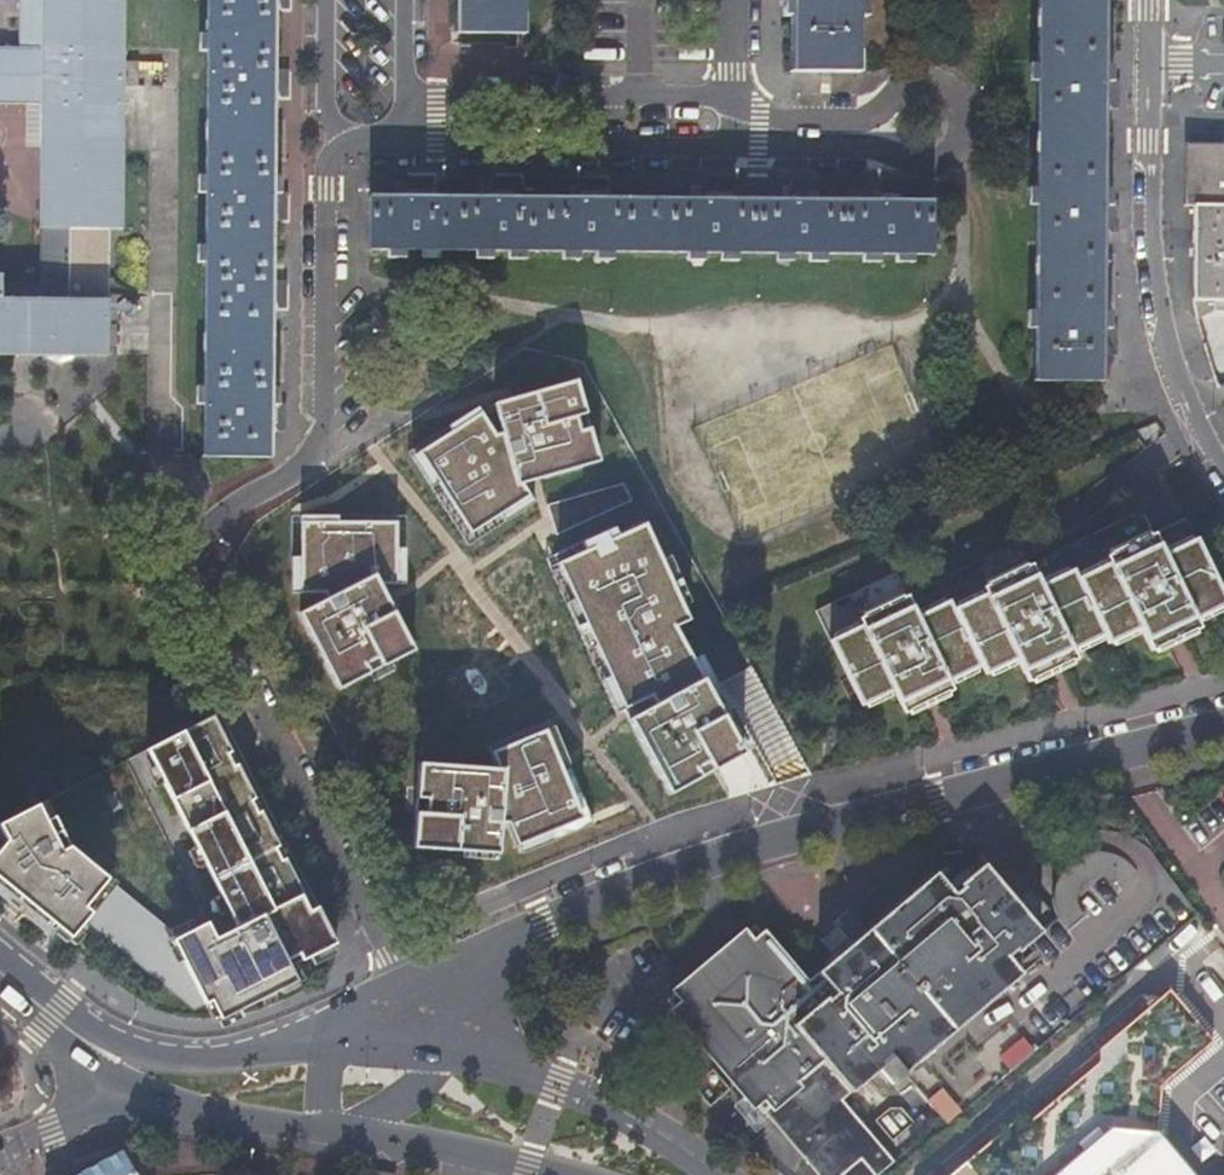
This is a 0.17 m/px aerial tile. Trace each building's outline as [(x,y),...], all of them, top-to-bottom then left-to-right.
[(40,49),(0,49),(0,103),(40,104),(38,226),(42,226),(42,282),(3,283),(3,273),(0,273),(0,356),(38,356),(59,367),(81,357),(107,357),(108,227),(123,228),(123,87),(137,87),(137,60),(123,60),(123,0),(40,0),(40,49)] [(199,452),(269,453),(269,429),(269,401),(270,307),(270,278),(271,222),(271,188),(272,98),(272,67),(273,5),(273,0),(203,0),(199,452)] [(455,31),(524,31),(524,0),(455,0),(455,31)] [(786,2),(785,72),(854,73),(855,0),(786,0),(786,2)] [(1034,380),(1100,381),(1101,356),(1101,327),(1102,232),(1102,199),(1103,106),(1103,78),(1104,0),(1038,0),(1034,380)] [(289,67),(272,67),(272,98),(289,98),(289,67)] [(1118,78),(1103,78),(1103,106),(1118,106),(1118,78)] [(1184,146),(1184,204),(1181,204),(1181,207),(1191,207),(1191,301),(1223,301),(1223,146),(1184,146)] [(402,195),(428,195),(428,174),(402,174),(402,195)] [(576,197),(606,198),(606,175),(577,175),(576,197)] [(490,196),(520,196),(520,177),(491,176),(490,196)] [(790,201),(818,201),(819,177),(790,176),(790,201)] [(700,199),(727,200),(727,179),(700,178),(700,199)] [(876,202),(903,202),(903,179),(876,179),(876,202)] [(289,188),(271,188),(271,222),(289,222),(289,188)] [(931,203),(903,202),(876,202),(818,201),(790,201),(727,200),(700,199),(606,198),(576,197),(520,196),(490,196),(428,195),(402,195),(370,194),(369,246),(931,255),(931,203)] [(1117,200),(1102,199),(1102,232),(1116,232),(1117,200)] [(287,278),(270,278),(270,307),(286,307),(287,278)] [(1191,301),(1195,320),(1200,340),(1216,388),(1223,388),(1223,301),(1191,301)] [(1101,327),(1101,356),(1115,356),(1115,327),(1101,327)] [(539,393),(437,445),(488,545),(507,533),(602,473),(539,393)] [(285,401),(269,401),(269,429),(285,429),(285,401)] [(386,479),(285,535),(333,637),(426,578),(445,566),(386,479)] [(590,507),(504,551),(515,562),(524,570),(606,534),(590,507)] [(816,614),(866,706),(897,690),(905,704),(983,662),(990,674),(1021,658),(1030,674),(1105,634),(1111,645),(1139,630),(1148,645),(1223,604),(1223,588),(1186,516),(1156,532),(1143,507),(1038,563),(1024,537),(915,595),(901,568),(816,614)] [(616,545),(520,595),(620,759),(651,746),(714,720),(616,545)] [(468,623),(358,677),(443,827),(501,805),(553,786),(468,623)] [(144,747),(235,925),(213,936),(205,920),(176,934),(66,844),(43,799),(0,821),(0,888),(51,930),(54,925),(69,937),(83,918),(192,1008),(209,999),(218,1018),(295,979),(288,965),(335,941),(217,710),(144,747)] [(606,825),(525,854),(538,888),(619,859),(606,825)] [(756,930),(671,1000),(815,1174),(886,1174),(898,1165),(845,1102),(855,1094),(895,1060),(907,1074),(947,1123),(1198,914),(1150,856),(1135,868),(1122,856),(1108,851),(1090,850),(1074,856),(1058,869),(1052,884),(1053,904),(1059,921),(1043,934),(987,865),(956,891),(939,871),(819,971),(802,985),(756,930)] [(1161,1082),(1212,1038),(1169,987),(1104,1041),(1104,1057),(1034,1115),(1018,1114),(946,1174),(1102,1174),(1106,1172),(1109,1174),(1198,1174),(1158,1127),(1161,1082)] [(74,1174),(138,1174),(122,1151),(74,1174)]
